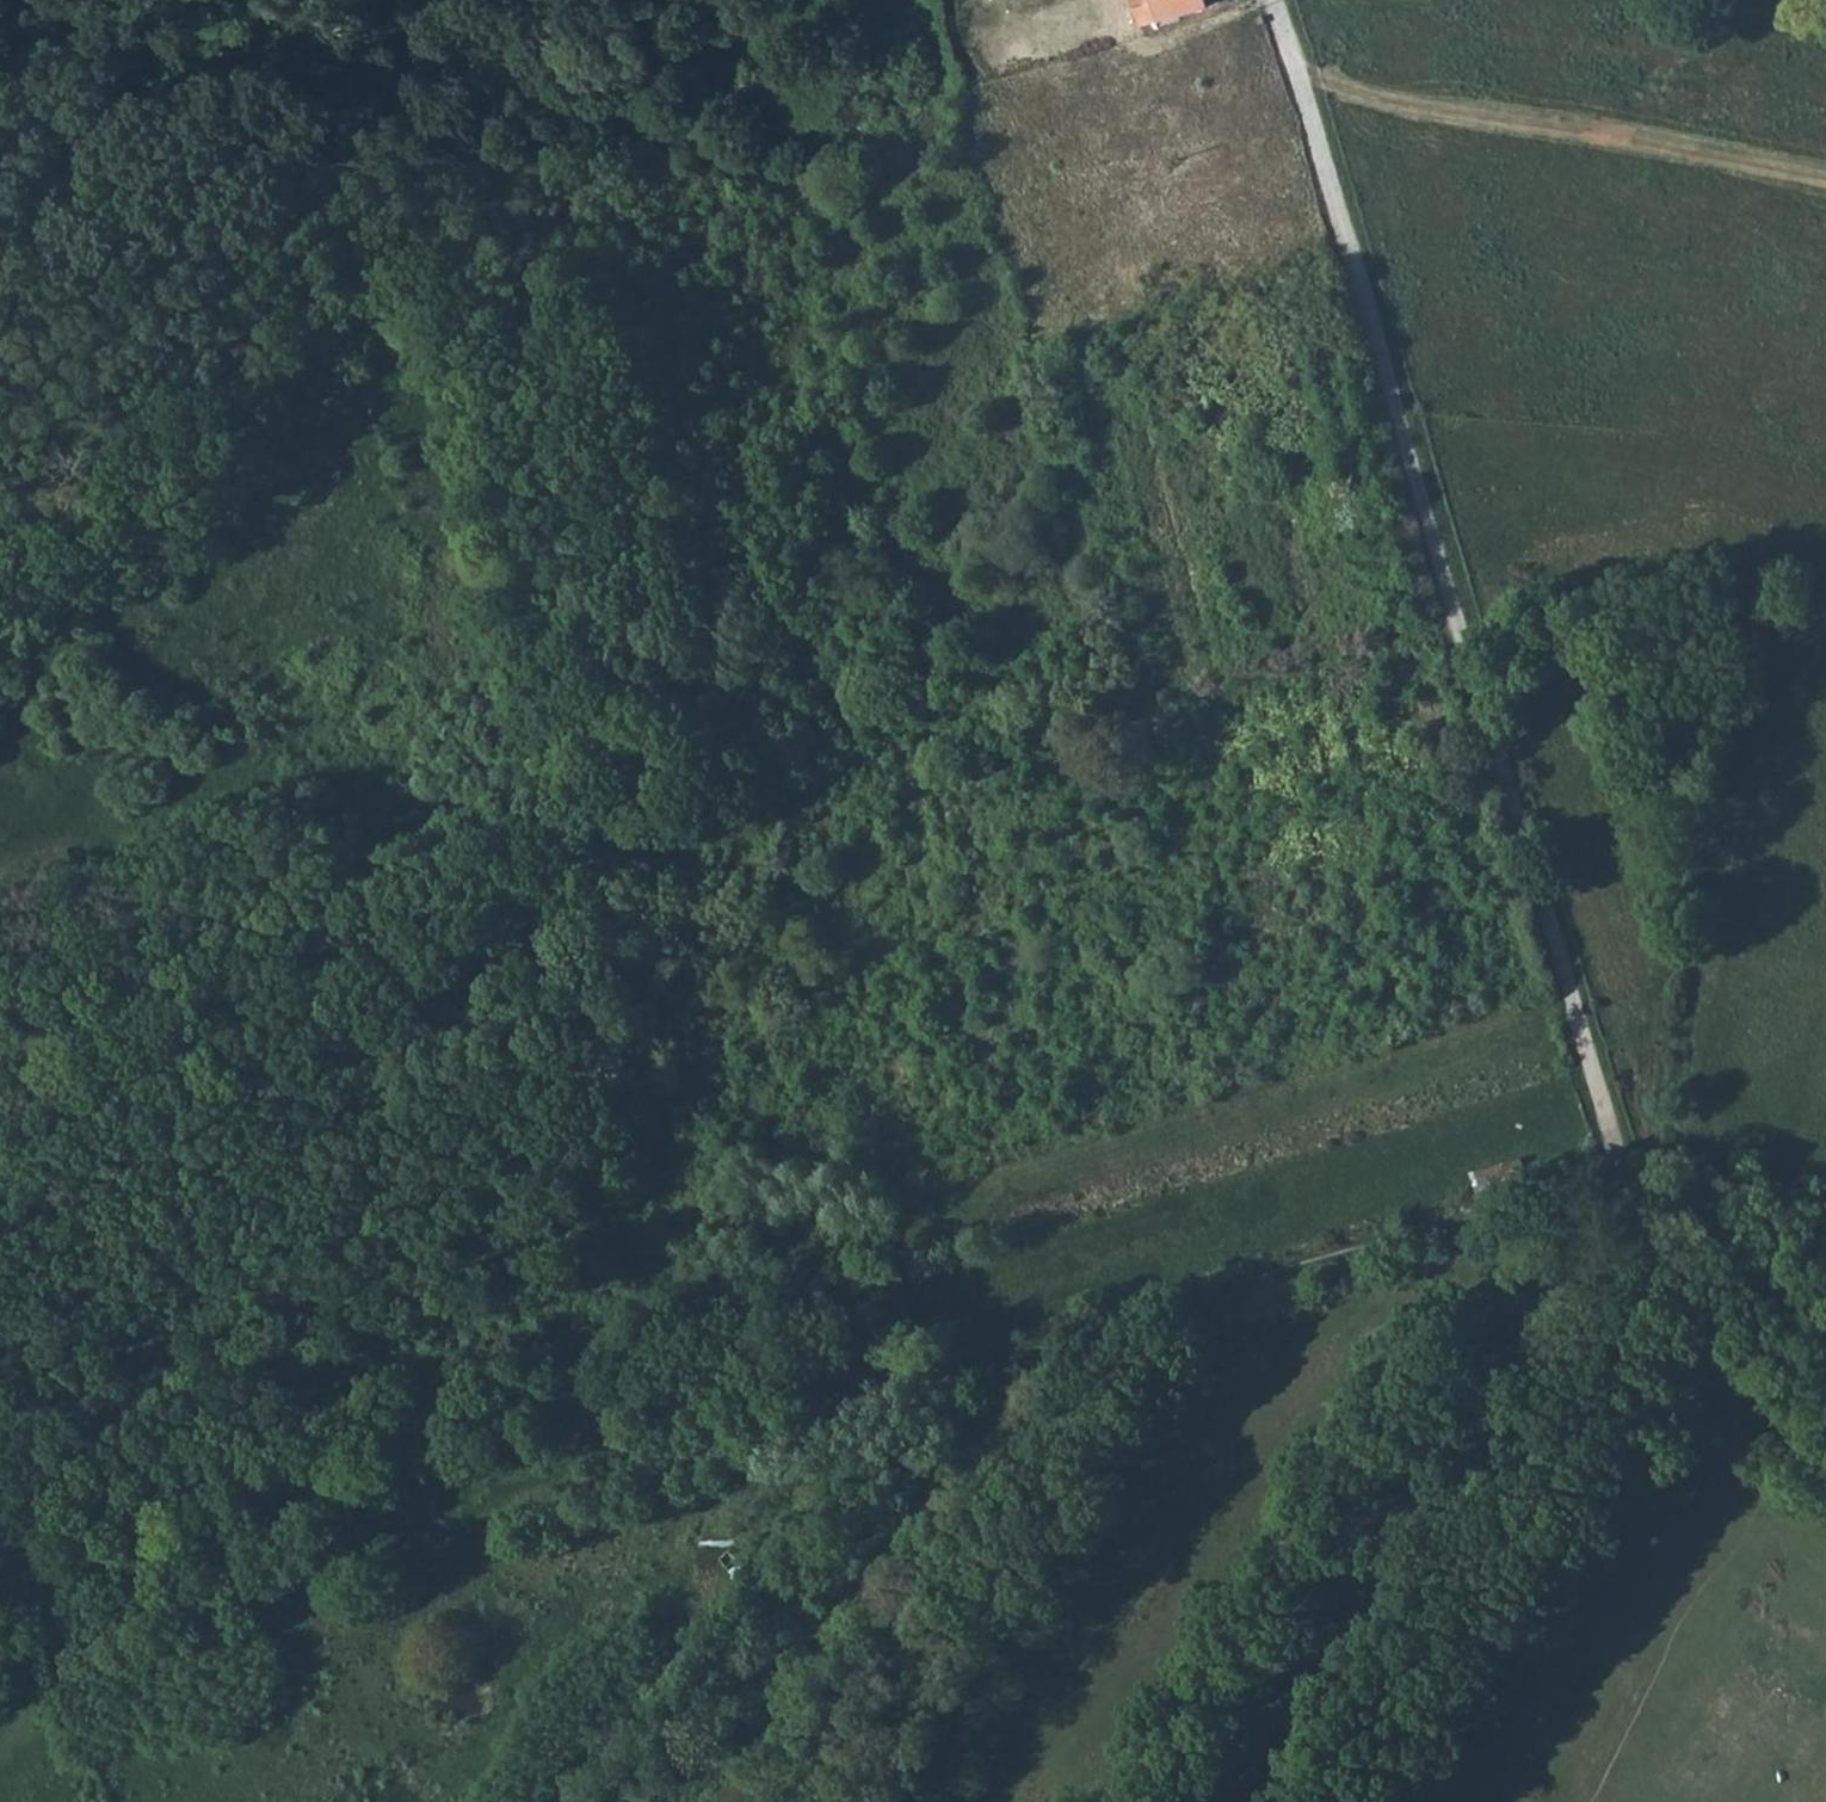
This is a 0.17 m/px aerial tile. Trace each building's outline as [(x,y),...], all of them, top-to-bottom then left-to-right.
[(1134,2),(1141,23),(1207,5),(1205,0),(1143,0),(1134,2)] [(1480,1192),(1502,1188),(1499,1166),(1476,1170),(1480,1192)]
